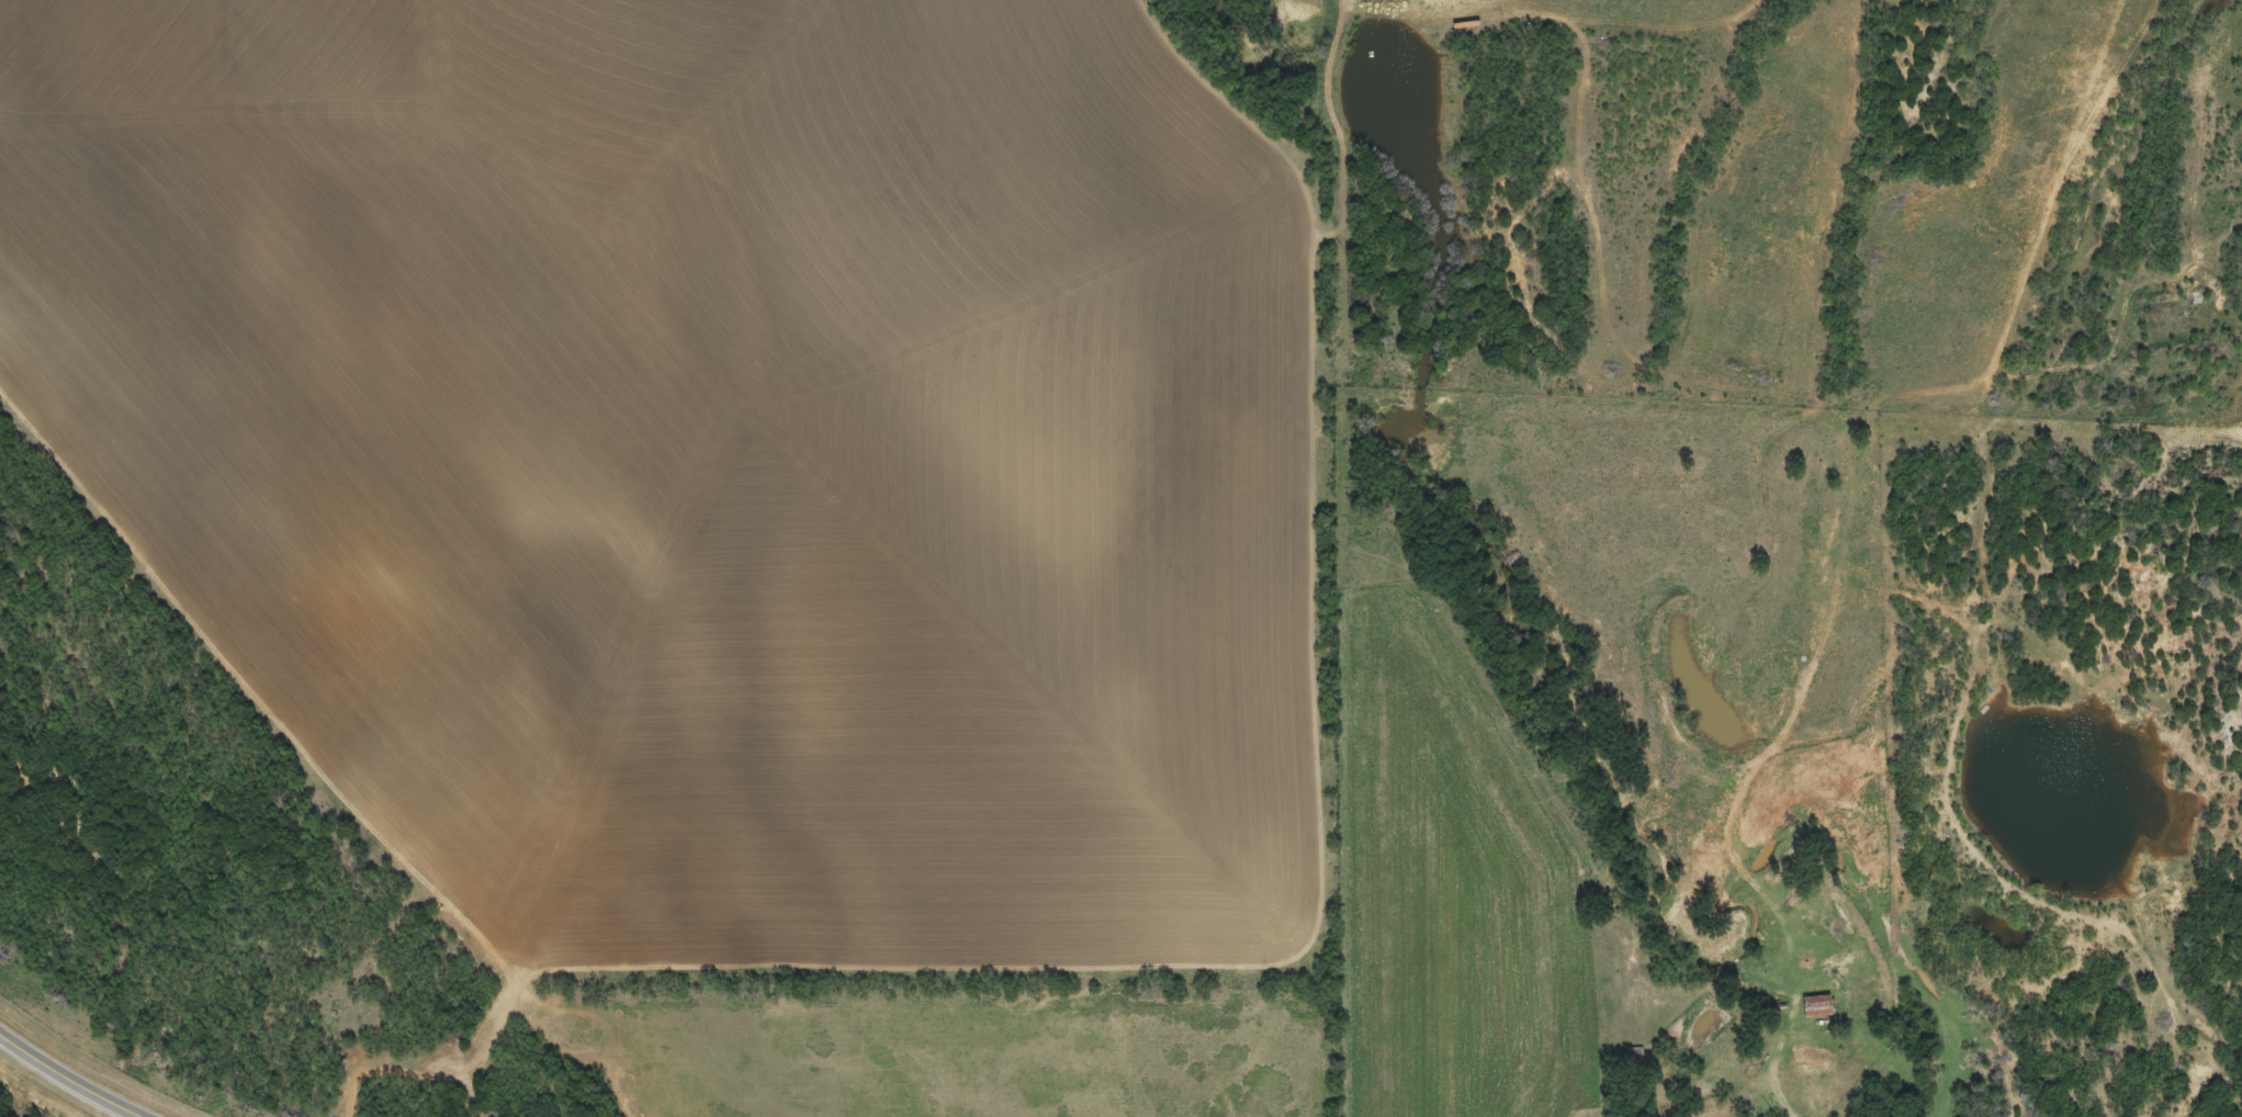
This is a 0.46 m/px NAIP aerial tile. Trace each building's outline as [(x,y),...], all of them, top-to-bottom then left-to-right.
[(1800,1007),(1802,1027),(1830,1023),(1828,1003),(1800,1007)]
